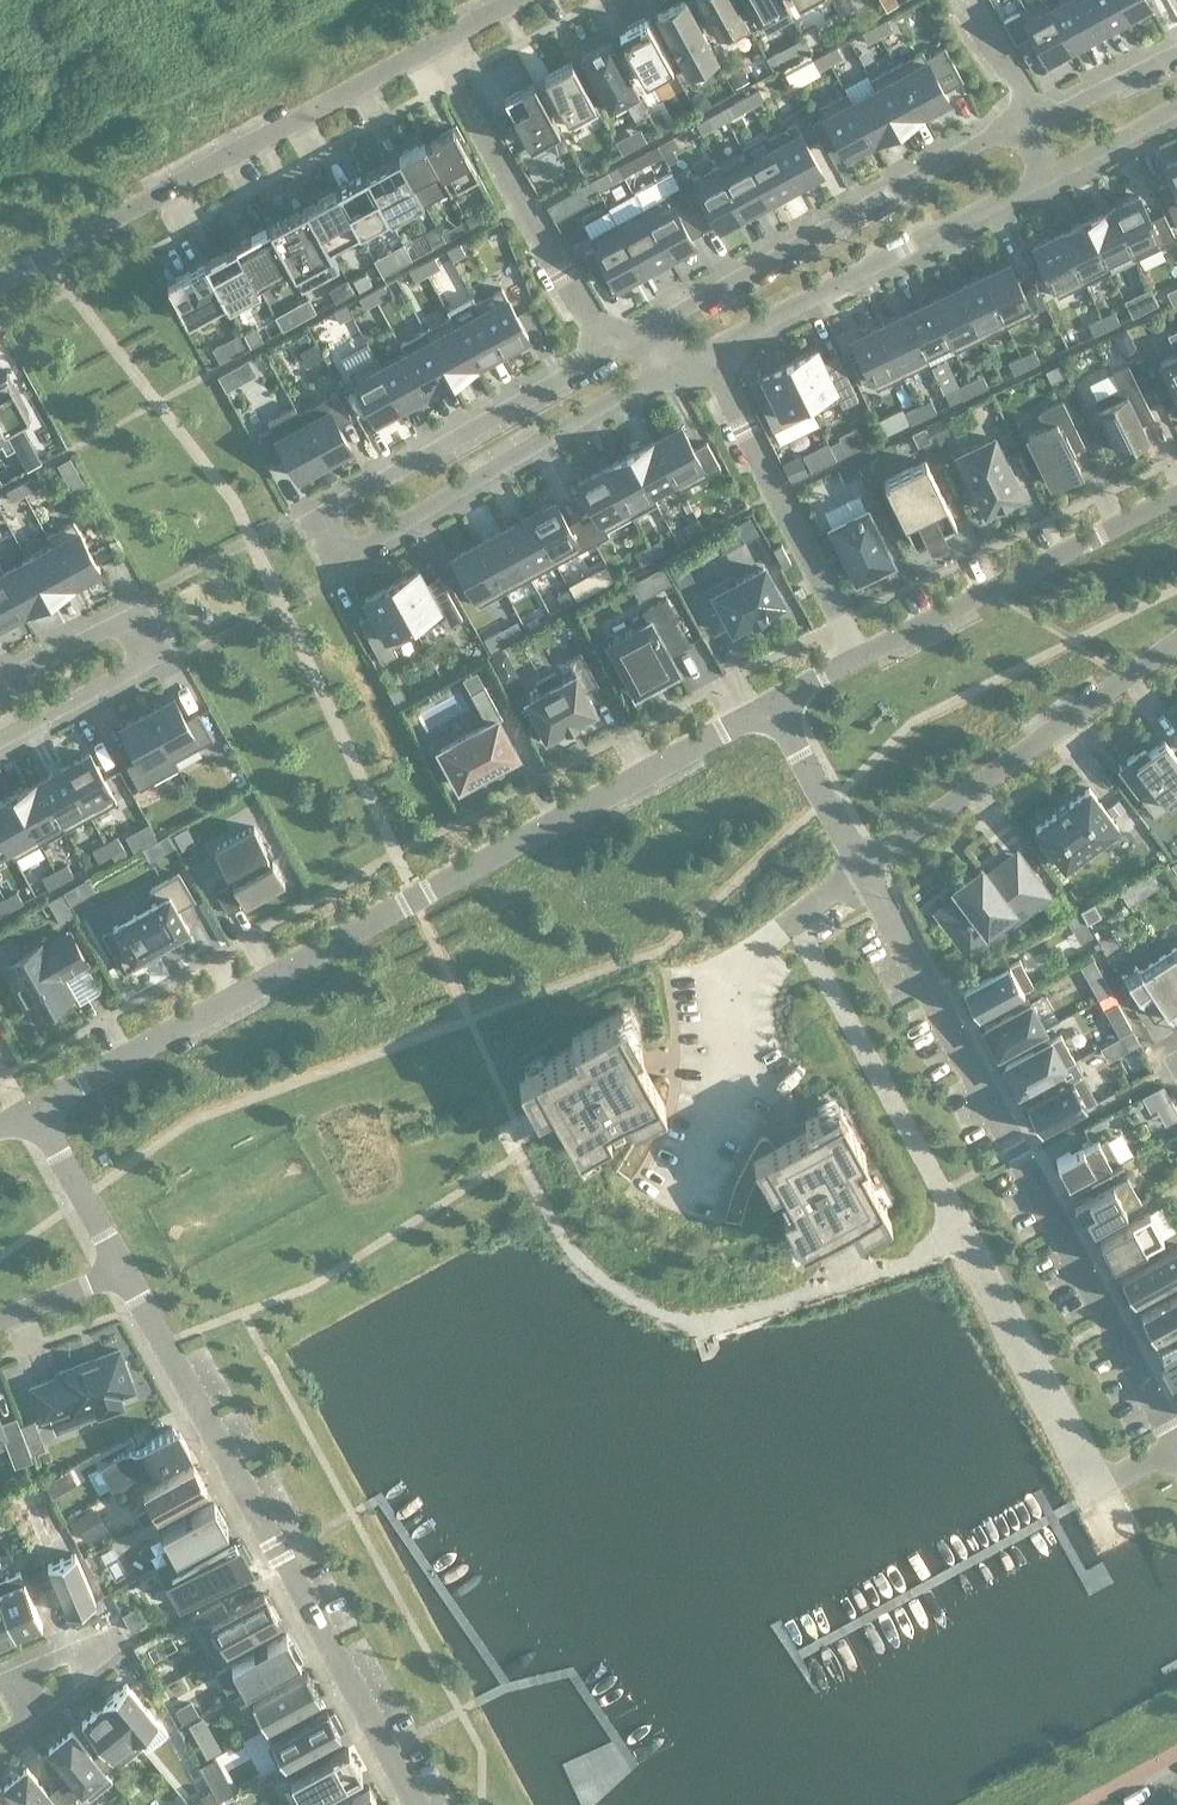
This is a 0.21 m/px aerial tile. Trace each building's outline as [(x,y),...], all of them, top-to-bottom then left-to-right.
[(678,52),(688,70),(715,55),(685,0),(677,0),(656,12),(669,36),(677,52),(678,52)] [(717,33),(744,18),(734,0),(698,0),(717,33)] [(758,18),(770,11),(776,22),(789,15),(791,14),(783,0),(747,0),(758,18)] [(1024,18),(1045,57),(1071,43),(1050,4),(1048,0),(1034,0),(1018,8),(1024,18)] [(1050,4),(1071,43),(1096,29),(1080,0),(1057,0),(1050,4)] [(1121,15),(1113,0),(1080,0),(1096,29),(1121,15)] [(1147,0),(1113,0),(1121,15),(1148,1),(1147,0)] [(873,22),(878,33),(891,26),(885,15),(873,22)] [(670,63),(645,17),(618,32),(643,78),(670,63)] [(813,22),(812,23),(800,29),(807,42),(820,35),(813,22)] [(866,40),(878,33),(873,22),(860,29),(866,40)] [(608,38),(580,53),(609,105),(623,97),(633,116),(646,109),(635,88),(635,89),(607,39),(608,38)] [(823,50),(828,60),(841,53),(835,43),(823,50)] [(921,110),(947,96),(920,47),(894,61),(921,110)] [(777,48),(768,53),(766,54),(772,65),(783,59),(777,48)] [(816,67),(828,60),(823,50),(810,57),(816,67)] [(570,58),(543,73),(570,124),(597,109),(570,58)] [(779,76),(792,96),(821,77),(808,58),(779,76)] [(896,124),(921,110),(894,61),(869,75),(874,85),(896,124)] [(739,64),(729,70),(727,71),(734,84),(746,78),(739,64)] [(532,79),(503,95),(528,142),(546,132),(556,150),(567,143),(532,79)] [(874,85),(849,99),(871,138),(896,124),(874,85)] [(745,92),(750,103),(763,96),(757,86),(745,92)] [(704,88),(692,95),(698,106),(710,99),(704,88)] [(844,152),(871,138),(849,99),(844,89),(818,103),(844,152)] [(738,110),(750,103),(745,92),(732,99),(738,110)] [(659,108),(658,108),(649,113),(658,130),(668,124),(659,108)] [(707,113),(694,120),(700,130),(713,123),(707,113)] [(793,119),(767,133),(772,143),(794,182),(820,168),(799,129),(793,119)] [(447,183),(448,187),(477,171),(459,139),(463,137),(455,121),(429,135),(430,138),(425,141),(424,138),(422,139),(447,183)] [(694,122),(683,128),(688,136),(698,130),(694,122)] [(766,131),(740,144),(747,157),(768,196),(794,182),(772,143),(767,133),(766,131)] [(624,133),(616,138),(614,139),(620,151),(631,145),(624,133)] [(422,139),(397,153),(422,197),(447,183),(422,139)] [(642,175),(664,164),(657,149),(635,160),(642,175)] [(364,171),(387,213),(388,216),(422,197),(397,153),(364,171)] [(586,154),(578,158),(584,170),(593,166),(586,154)] [(1164,161),(1171,176),(1156,183),(1176,226),(1176,155),(1164,161)] [(616,163),(622,173),(635,166),(629,156),(616,163)] [(747,157),(722,171),(743,210),(768,196),(747,157)] [(687,166),(673,174),(692,208),(704,201),(717,224),(743,210),(722,171),(717,161),(692,174),(687,166)] [(616,163),(604,169),(610,180),(622,173),(616,163)] [(671,169),(632,190),(666,254),(693,240),(679,214),(692,208),(673,174),(671,169)] [(357,229),(387,213),(364,171),(335,187),(357,229)] [(544,175),(533,181),(532,181),(539,193),(550,187),(544,175)] [(591,176),(579,183),(584,193),(597,186),(591,176)] [(358,229),(357,229),(335,187),(305,203),(328,245),(358,229)] [(632,190),(607,204),(608,206),(615,219),(641,268),(666,254),(632,190)] [(1162,210),(1149,216),(1137,192),(1110,205),(1130,245),(1135,255),(1174,236),(1162,210)] [(557,196),(545,204),(553,218),(566,211),(557,196)] [(268,224),(288,261),(300,282),(337,262),(328,245),(305,203),(268,224)] [(1104,257),(1130,245),(1110,205),(1085,217),(1104,257)] [(594,243),(581,250),(597,279),(610,272),(615,282),(641,268),(615,219),(608,206),(581,221),(594,243)] [(475,209),(467,213),(464,214),(469,223),(480,217),(475,209)] [(1104,257),(1085,217),(1059,230),(1083,280),(1109,267),(1104,257)] [(429,240),(441,233),(440,229),(434,221),(422,227),(429,240)] [(268,224),(234,242),(258,286),(259,286),(256,279),(288,261),(268,224)] [(449,224),(440,229),(441,233),(444,237),(453,232),(449,224)] [(1083,280),(1059,230),(1032,243),(1056,293),(1083,280)] [(458,239),(445,246),(451,257),(464,250),(458,239)] [(215,282),(227,303),(258,286),(234,242),(203,259),(207,267),(208,268),(211,274),(212,275),(215,282)] [(402,244),(376,258),(375,259),(381,271),(409,256),(402,244)] [(420,260),(426,270),(438,264),(433,253),(420,260)] [(207,267),(203,259),(188,267),(188,268),(181,271),(180,271),(181,272),(174,275),(173,275),(167,279),(166,279),(166,280),(166,281),(170,288),(174,295),(178,302),(177,302),(178,303),(182,309),(181,309),(182,310),(186,317),(185,317),(186,317),(187,318),(187,317),(194,313),(194,314),(195,313),(201,310),(202,309),(209,306),(209,305),(216,302),(216,301),(223,298),(224,297),(219,290),(215,282),(211,275),(212,275),(211,274),(207,268),(208,268),(207,267)] [(1032,309),(1008,259),(981,272),(1005,322),(1032,309)] [(413,277),(426,270),(420,260),(407,267),(413,277)] [(370,280),(364,270),(352,277),(357,287),(370,280)] [(1005,322),(981,272),(955,285),(979,335),(1005,322)] [(345,277),(328,286),(333,297),(351,287),(345,277)] [(370,288),(375,298),(388,291),(382,281),(370,288)] [(500,348),(527,333),(500,284),(474,299),(479,309),(500,348)] [(1166,289),(1172,301),(1176,299),(1176,284),(1166,289)] [(953,347),(979,335),(955,285),(929,297),(948,337),(953,347)] [(375,298),(370,288),(357,294),(363,305),(375,298)] [(1130,313),(1141,308),(1133,292),(1123,297),(1130,313)] [(307,295),(294,301),(302,315),(314,308),(307,295)] [(903,310),(923,349),(948,337),(929,297),(903,310)] [(350,312),(345,301),(332,308),(338,319),(350,312)] [(387,329),(380,306),(362,312),(359,304),(353,306),(360,327),(373,323),(376,332),(387,329)] [(1105,325),(1118,319),(1113,308),(1100,314),(1105,325)] [(475,361),(500,348),(479,309),(454,322),(475,361)] [(903,310),(877,322),(902,372),(928,360),(923,349),(903,310)] [(429,336),(450,375),(475,361),(454,322),(449,312),(423,326),(429,336)] [(1092,331),(1105,325),(1100,314),(1087,320),(1092,331)] [(875,385),(902,372),(877,322),(851,335),(875,385)] [(254,324),(254,325),(242,331),(249,343),(261,337),(254,324)] [(1125,325),(1115,330),(1113,331),(1118,340),(1129,334),(1125,325)] [(429,336),(404,350),(425,389),(450,375),(429,336)] [(226,338),(212,345),(212,346),(220,360),(236,351),(228,337),(226,338)] [(825,368),(814,345),(787,358),(811,408),(851,389),(838,362),(825,368)] [(1025,364),(1038,357),(1033,347),(1020,353),(1025,364)] [(404,350),(379,364),(400,402),(425,389),(404,350)] [(1158,358),(1159,361),(1160,360),(1176,396),(1176,350),(1161,357),(1158,358)] [(1012,370),(1025,364),(1020,353),(1007,359),(1012,370)] [(347,368),(374,417),(400,402),(379,364),(373,354),(347,368)] [(787,358),(760,371),(771,394),(758,400),(772,427),(811,408),(787,358)] [(1049,381),(1061,376),(1062,375),(1054,360),(1042,366),(1049,381)] [(1126,361),(1088,380),(1095,395),(1092,396),(1117,448),(1146,434),(1139,421),(1152,415),(1126,361)] [(20,421),(31,415),(4,368),(0,370),(0,420),(2,423),(25,466),(40,458),(20,421)] [(228,370),(227,371),(217,376),(225,389),(235,383),(228,370)] [(973,389),(986,382),(981,372),(968,378),(973,389)] [(960,395),(973,389),(968,378),(955,384),(960,395)] [(335,389),(297,410),(296,410),(323,459),(349,444),(337,422),(350,415),(335,389)] [(922,414),(935,407),(929,397),(917,403),(922,414)] [(1061,397),(1037,409),(1044,424),(1027,432),(1050,480),(1078,467),(1070,449),(1073,447),(1072,445),(1082,440),(1061,397)] [(270,424),(257,431),(272,458),(284,451),(297,473),(323,459),(296,410),(297,410),(293,402),(266,417),(270,424)] [(909,420),(922,414),(917,403),(904,409),(909,420)] [(925,424),(941,458),(942,459),(951,455),(940,432),(949,428),(943,415),(925,424)] [(692,446),(679,422),(653,437),(674,475),(680,485),(719,464),(705,439),(692,446)] [(916,441),(928,435),(923,423),(911,429),(916,441)] [(837,434),(827,439),(833,452),(843,446),(837,434)] [(1008,495),(1018,490),(991,434),(957,451),(984,506),(994,501),(994,502),(1008,495)] [(649,489),(674,475),(653,437),(628,450),(649,489)] [(826,440),(818,444),(826,460),(834,456),(826,440)] [(649,489),(628,450),(603,464),(624,503),(629,513),(655,499),(649,489)] [(794,451),(781,458),(780,458),(788,474),(802,467),(794,451)] [(69,454),(57,461),(63,472),(75,465),(69,454)] [(842,477),(858,469),(859,469),(853,456),(836,465),(842,477)] [(924,457),(882,477),(913,540),(954,519),(924,457)] [(629,513),(624,503),(603,464),(577,478),(592,507),(579,514),(593,539),(606,532),(603,527),(629,513)] [(36,484),(30,473),(17,480),(23,491),(36,484)] [(17,480),(5,487),(11,497),(23,491),(17,480)] [(554,560),(593,539),(579,514),(566,520),(554,497),(527,511),(554,560)] [(865,506),(830,523),(855,575),(890,558),(865,506)] [(554,560),(527,511),(502,525),(529,574),(554,560)] [(748,512),(737,518),(735,519),(743,534),(756,527),(748,512)] [(684,523),(689,533),(702,526),(696,516),(684,523)] [(46,532),(51,542),(72,580),(99,566),(72,517),(46,532)] [(504,587),(529,574),(502,525),(477,539),(504,587)] [(646,543),(652,554),(664,547),(659,536),(646,543)] [(477,602),(504,587),(477,539),(451,553),(477,602)] [(789,559),(786,553),(783,546),(779,540),(771,544),(781,563),(789,559)] [(72,580),(51,542),(26,555),(47,594),(72,580)] [(639,560),(652,554),(646,543),(633,550),(639,560)] [(47,594),(26,555),(1,569),(22,608),(47,594)] [(683,558),(672,563),(669,565),(678,582),(692,575),(683,558)] [(659,561),(649,567),(658,583),(668,577),(659,561)] [(729,574),(695,592),(714,626),(728,618),(731,622),(731,623),(732,624),(733,623),(748,615),(751,620),(766,612),(763,607),(778,599),(780,598),(779,596),(762,564),(732,580),(729,574)] [(428,588),(416,566),(390,581),(416,629),(455,608),(440,582),(428,588)] [(1,569),(0,568),(0,620),(22,608),(1,569)] [(583,574),(567,582),(575,597),(590,588),(583,574)] [(390,581),(363,595),(375,617),(363,624),(377,651),(416,629),(390,581)] [(561,603),(574,596),(568,586),(556,593),(561,603)] [(642,607),(645,614),(647,617),(606,639),(634,689),(650,681),(651,681),(651,680),(659,675),(660,676),(661,675),(676,666),(668,650),(688,639),(664,595),(642,607)] [(533,613),(524,618),(528,626),(537,621),(533,613)] [(496,627),(484,633),(483,634),(489,646),(502,638),(496,627)] [(563,724),(564,725),(576,719),(575,717),(595,707),(584,688),(597,681),(578,647),(564,655),(572,670),(558,678),(553,670),(535,679),(540,688),(524,697),(544,734),(563,724)] [(503,648),(490,656),(496,667),(509,660),(503,648)] [(398,681),(396,682),(388,687),(395,700),(405,695),(398,681)] [(486,720),(438,746),(458,782),(481,769),(481,770),(482,769),(482,768),(491,764),(492,763),(515,750),(496,716),(501,714),(483,682),(469,690),(486,720)] [(184,716),(172,694),(146,708),(172,757),(211,736),(197,709),(184,716)] [(146,708),(120,723),(132,745),(119,752),(134,778),(172,757),(146,708)] [(1117,761),(1145,798),(1158,788),(1167,800),(1176,792),(1176,755),(1163,736),(1147,748),(1142,743),(1117,761)] [(115,798),(109,788),(88,749),(62,764),(89,813),(115,798)] [(63,826),(89,813),(62,764),(37,777),(58,816),(63,826)] [(58,816),(37,777),(12,791),(33,830),(58,816)] [(1063,863),(1116,823),(1087,784),(1034,824),(1063,863)] [(33,830),(12,791),(0,797),(0,830),(8,844),(13,854),(38,840),(33,830)] [(1117,797),(1107,805),(1106,805),(1112,813),(1123,805),(1117,797)] [(185,823),(175,829),(172,831),(180,845),(193,837),(185,823)] [(241,896),(243,900),(283,878),(270,855),(268,856),(262,846),(265,845),(252,823),(212,845),(225,867),(229,865),(235,875),(231,877),(233,881),(228,884),(226,880),(214,887),(226,910),(239,903),(237,899),(241,896)] [(165,832),(146,843),(142,845),(148,855),(170,842),(165,832)] [(122,843),(116,833),(103,840),(109,850),(122,843)] [(103,840),(91,847),(97,857),(109,850),(103,840)] [(1021,885),(1006,864),(1002,859),(989,869),(985,871),(980,864),(953,884),(958,891),(949,898),(936,908),(940,913),(940,914),(954,932),(962,926),(963,928),(975,944),(988,934),(988,935),(1047,891),(1035,875),(1021,885)] [(71,871),(66,860),(53,867),(59,878),(71,871)] [(53,867),(41,874),(46,884),(59,878),(53,867)] [(150,947),(187,926),(176,906),(192,897),(177,870),(149,885),(156,897),(111,923),(122,942),(112,948),(123,968),(153,951),(150,947)] [(1128,881),(1119,886),(1118,887),(1127,900),(1136,894),(1128,881)] [(21,898),(15,888),(3,895),(9,905),(21,898)] [(59,891),(48,898),(47,898),(58,918),(70,912),(59,891)] [(0,896),(0,910),(9,905),(3,895),(0,896)] [(1091,900),(1079,906),(1085,918),(1097,912),(1091,900)] [(71,995),(59,975),(86,960),(70,932),(43,947),(41,943),(6,962),(17,981),(11,984),(22,1004),(28,1001),(36,1015),(45,1009),(48,1013),(63,1005),(61,1001),(71,995)] [(1176,1009),(1176,977),(1160,951),(1138,966),(1120,940),(1103,951),(1120,976),(1122,974),(1142,1003),(1143,1003),(1138,995),(1150,988),(1169,1017),(1171,1016),(1169,1014),(1176,1009)] [(1160,951),(1176,977),(1176,940),(1160,951)] [(1001,949),(984,958),(991,970),(962,986),(976,1012),(1005,996),(1022,987),(1001,949)] [(1005,996),(1011,1008),(982,1024),(996,1050),(1026,1034),(1042,1025),(1022,987),(1005,996)] [(1099,995),(1097,996),(1102,1006),(1113,1000),(1108,991),(1099,995)] [(523,1070),(524,1070),(541,1101),(555,1093),(567,1115),(635,1078),(620,1049),(639,1039),(621,1006),(617,1009),(617,1008),(614,1009),(614,1010),(570,1035),(573,1041),(523,1069),(523,1070)] [(1032,1046),(1003,1062),(1017,1088),(1046,1072),(1063,1063),(1042,1025),(1026,1034),(1032,1046)] [(1121,1033),(1120,1033),(1126,1045),(1135,1040),(1129,1028),(1121,1033)] [(1054,1086),(1024,1102),(1039,1128),(1085,1102),(1063,1063),(1046,1072),(1054,1086)] [(625,1149),(614,1165),(627,1174),(636,1161),(643,1149),(649,1138),(654,1126),(659,1111),(662,1098),(666,1081),(666,1078),(666,1076),(665,1075),(663,1074),(661,1073),(658,1074),(566,1124),(573,1138),(644,1100),(645,1101),(642,1110),(638,1120),(634,1130),(630,1139),(625,1149)] [(1144,1093),(1141,1095),(1148,1106),(1168,1096),(1161,1084),(1144,1093)] [(837,1104),(835,1100),(803,1117),(813,1137),(785,1152),(822,1220),(844,1208),(852,1222),(883,1206),(883,1207),(885,1206),(857,1155),(863,1151),(839,1107),(840,1106),(838,1103),(837,1104)] [(818,1229),(768,1137),(766,1135),(764,1134),(761,1134),(759,1135),(755,1141),(748,1153),(741,1168),(734,1184),(729,1200),(724,1217),(740,1221),(744,1204),(750,1186),(758,1168),(762,1162),(763,1161),(804,1237),(818,1229)] [(1059,1165),(1054,1167),(1066,1188),(1117,1160),(1104,1135),(1097,1139),(1096,1137),(1081,1145),(1080,1142),(1072,1146),(1074,1149),(1070,1151),(1068,1148),(1054,1156),(1059,1165)] [(1072,1201),(1080,1215),(1085,1212),(1091,1223),(1139,1197),(1125,1172),(1072,1201)] [(1147,1209),(1098,1236),(1111,1261),(1161,1234),(1147,1209)] [(1120,1276),(1115,1278),(1123,1293),(1128,1290),(1132,1299),(1176,1274),(1176,1241),(1118,1273),(1120,1276)] [(1139,1311),(1153,1336),(1176,1323),(1176,1291),(1139,1311)] [(1168,1377),(1173,1374),(1176,1372),(1176,1339),(1160,1349),(1164,1356),(1159,1359),(1168,1377)] [(58,1373),(29,1384),(41,1415),(48,1413),(54,1428),(78,1420),(73,1408),(94,1401),(98,1412),(121,1403),(117,1392),(132,1386),(128,1375),(131,1374),(124,1356),(121,1357),(117,1346),(57,1369),(58,1373)] [(2,1429),(13,1460),(30,1454),(15,1414),(0,1420),(0,1430),(2,1429)] [(33,1415),(21,1420),(20,1420),(25,1432),(35,1428),(36,1423),(33,1415)] [(171,1423),(108,1458),(122,1483),(185,1449),(183,1445),(187,1442),(178,1425),(173,1427),(171,1423)] [(141,1489),(149,1502),(136,1509),(143,1521),(155,1514),(205,1487),(192,1462),(141,1489)] [(56,1472),(46,1477),(45,1478),(51,1489),(62,1483),(61,1482),(56,1472)] [(213,1500),(161,1528),(174,1553),(226,1524),(213,1500)] [(92,1506),(73,1516),(83,1534),(102,1524),(92,1506)] [(184,1548),(154,1564),(161,1576),(175,1601),(247,1562),(245,1558),(250,1556),(240,1538),(235,1541),(233,1537),(191,1560),(184,1548)] [(73,1549),(33,1566),(40,1584),(53,1578),(66,1609),(94,1598),(73,1549)] [(0,1576),(0,1601),(13,1632),(40,1620),(27,1589),(40,1584),(33,1566),(20,1572),(19,1568),(0,1576)] [(219,1597),(189,1613),(212,1655),(278,1619),(262,1589),(225,1609),(219,1597)] [(13,1632),(0,1601),(0,1637),(13,1632)] [(135,1603),(125,1608),(123,1609),(131,1623),(143,1616),(135,1603)] [(285,1631),(230,1661),(244,1686),(298,1656),(296,1653),(301,1650),(292,1632),(287,1635),(285,1631)] [(251,1699),(264,1724),(319,1694),(305,1669),(251,1699)] [(102,1698),(101,1698),(103,1700),(104,1700),(134,1737),(138,1742),(143,1748),(165,1730),(124,1680),(102,1698)] [(191,1697),(178,1704),(177,1705),(183,1717),(197,1709),(191,1697)] [(103,1700),(81,1719),(102,1744),(91,1753),(103,1768),(115,1759),(117,1757),(118,1759),(138,1742),(134,1737),(104,1700),(103,1700)] [(302,1709),(266,1729),(270,1737),(269,1738),(270,1740),(266,1742),(278,1763),(282,1761),(283,1763),(339,1732),(337,1728),(342,1726),(332,1708),(328,1710),(326,1707),(307,1717),(302,1709)] [(192,1717),(180,1724),(190,1743),(202,1736),(192,1717)] [(70,1728),(47,1746),(68,1772),(57,1781),(69,1796),(83,1785),(89,1792),(109,1776),(103,1768),(91,1753),(70,1728)] [(346,1744),(288,1776),(302,1801),(360,1770),(346,1744)] [(213,1754),(197,1763),(216,1798),(232,1789),(213,1754)] [(2,1783),(20,1804),(60,1804),(59,1804),(69,1796),(57,1781),(46,1790),(25,1764),(2,1783)] [(325,1804),(379,1804),(367,1782),(325,1804)] [(207,1786),(198,1791),(205,1804),(214,1800),(207,1786)]
